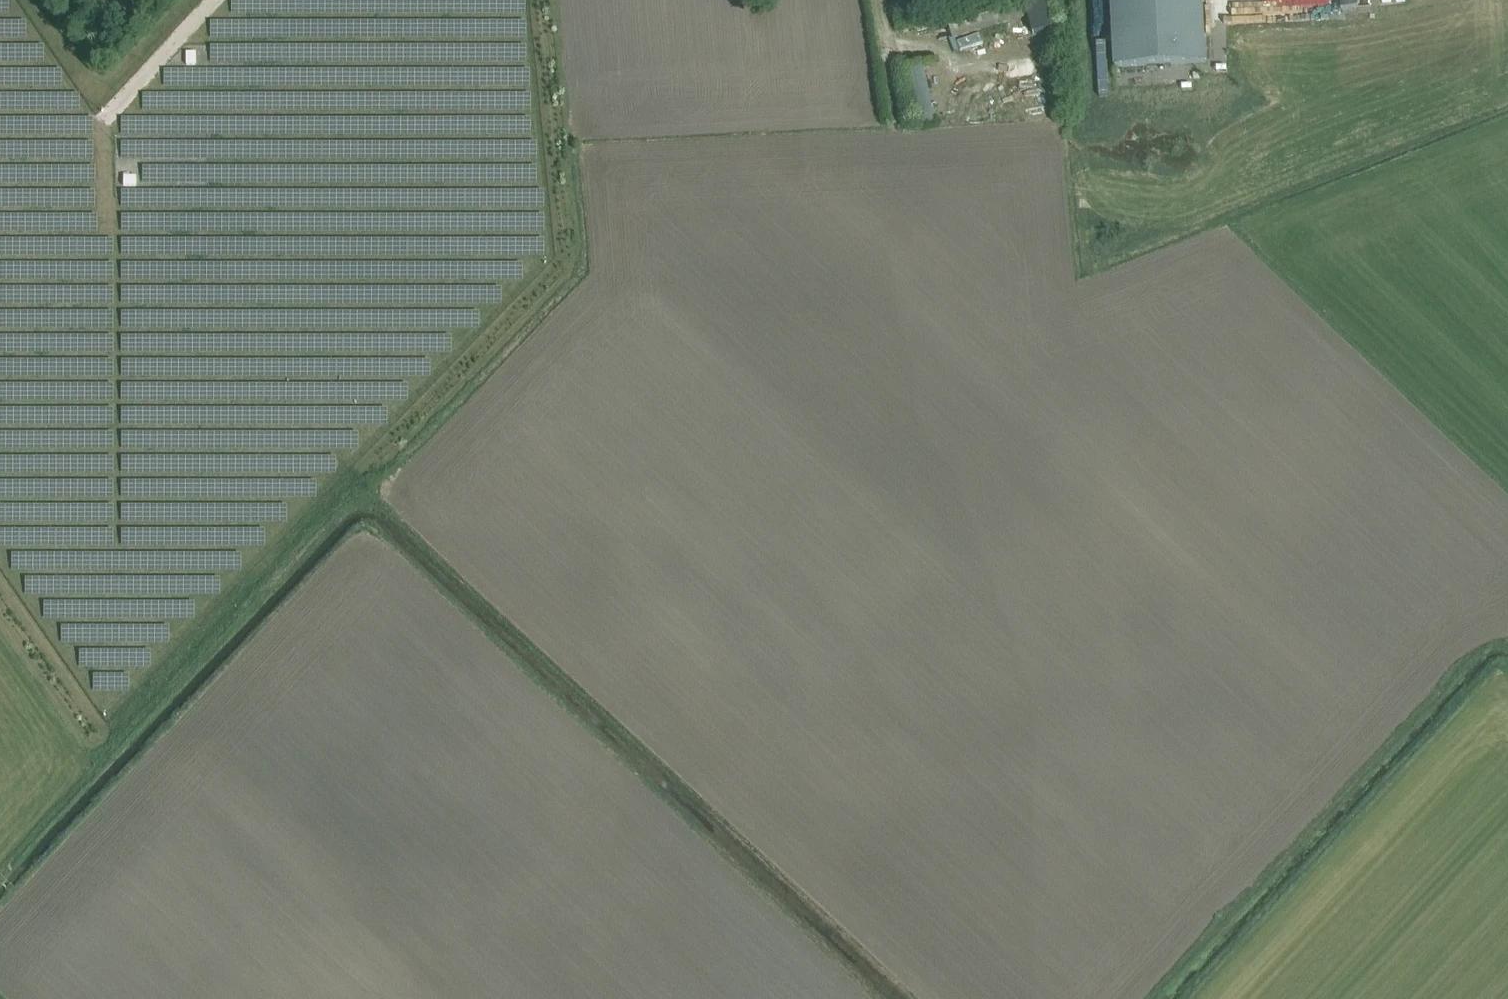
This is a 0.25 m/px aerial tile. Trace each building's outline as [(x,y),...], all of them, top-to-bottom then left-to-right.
[(1029,18),(1034,32),(1051,27),(1050,23),(1043,0),(1013,0),(1002,4),(948,20),(954,41),(1008,24),(1029,18)] [(1086,69),(1096,68),(1116,67),(1205,63),(1204,37),(1212,37),(1210,0),(1082,0),(1086,69)] [(1320,10),(1333,10),(1333,0),(1319,0),(1320,10)] [(1341,9),(1358,8),(1357,0),(1340,0),(1341,9)] [(925,63),(909,68),(925,124),(941,120),(925,63)]
